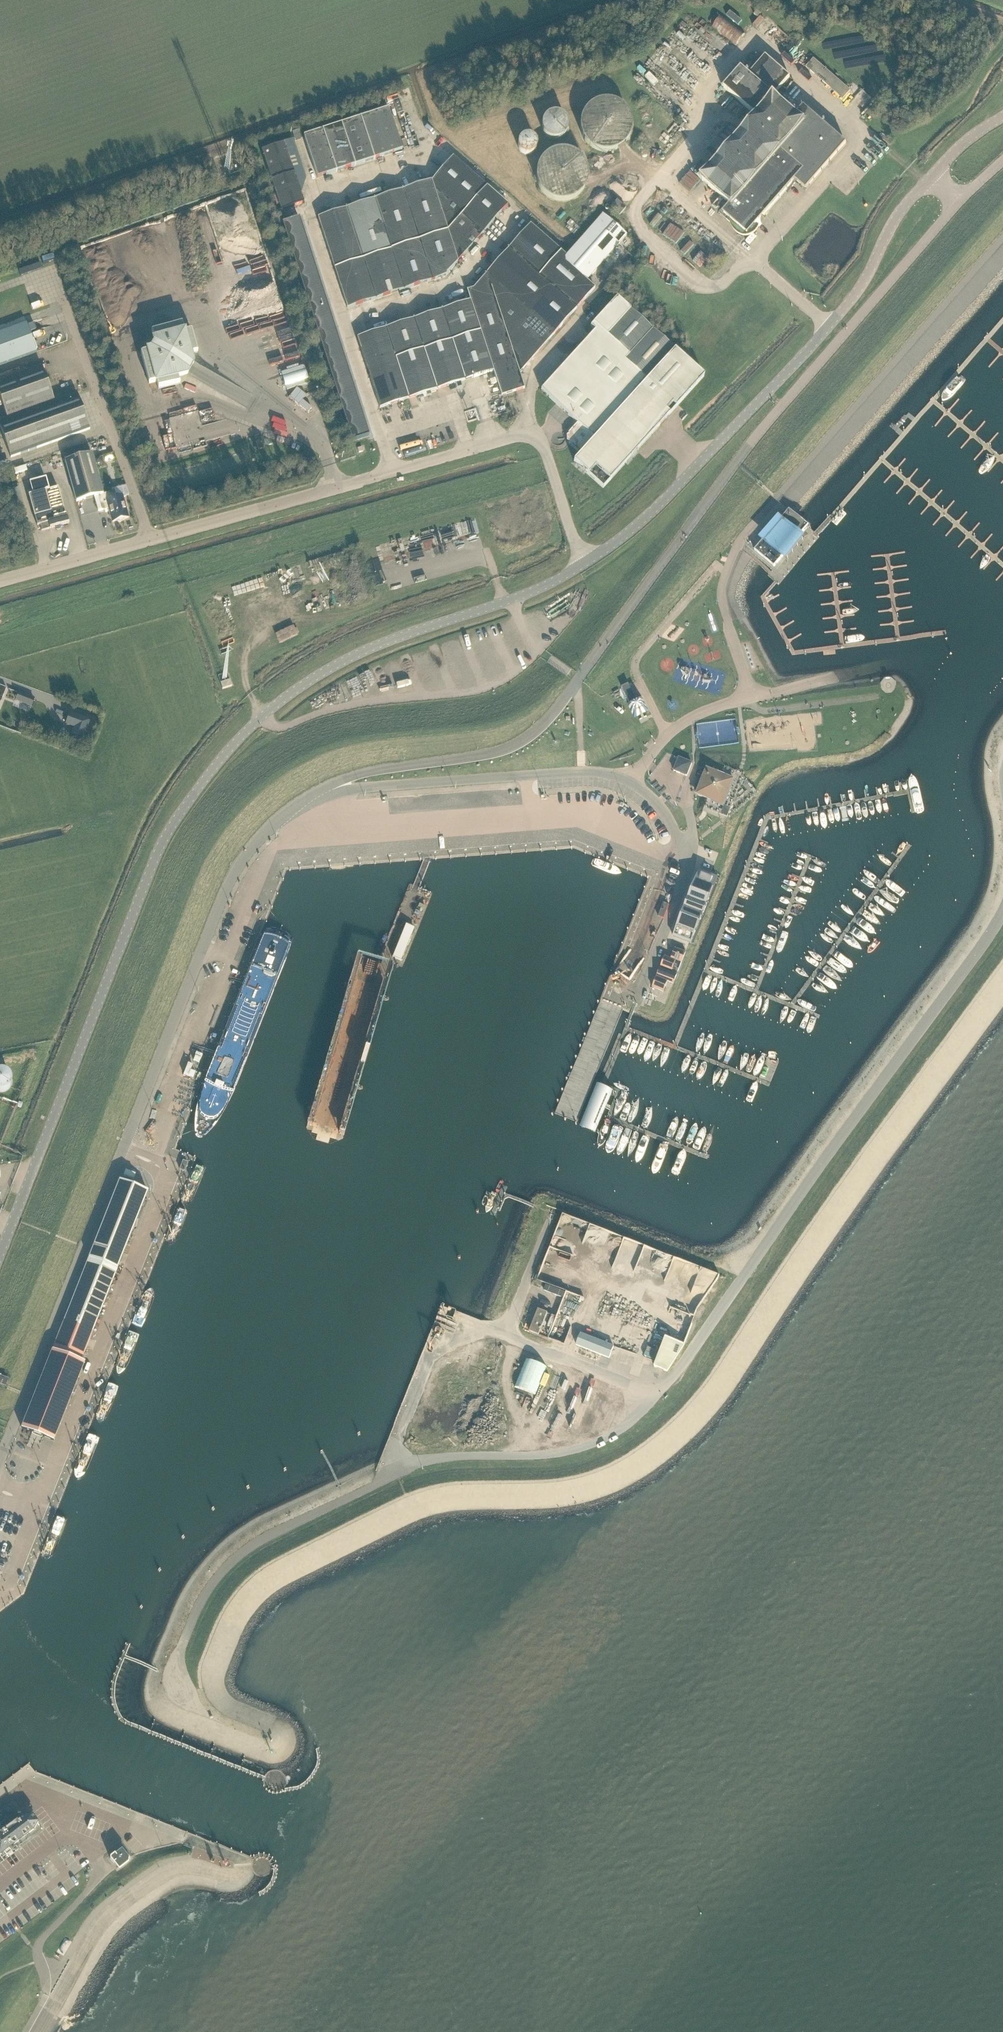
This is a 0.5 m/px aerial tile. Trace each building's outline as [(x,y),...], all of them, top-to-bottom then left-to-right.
[(721,17),(712,28),(736,46),(745,34),(721,17)] [(711,168),(701,180),(730,205),(723,214),(747,236),(795,181),(806,191),(846,144),(804,107),(796,116),(774,97),(790,78),(766,57),(749,75),(741,68),(733,78),(731,76),(722,86),(724,88),(723,89),(756,117),(715,164),(710,160),(706,164),(711,168)] [(814,59),(806,68),(843,100),(851,91),(814,59)] [(581,121),(580,127),(581,132),(582,138),(585,143),(590,147),(594,150),(600,152),(606,153),(611,152),(617,150),(622,147),(626,143),(629,138),(631,133),(632,127),(631,121),(629,116),(626,111),(622,107),(617,104),(612,102),(606,101),(600,102),(595,103),(590,106),(586,110),(583,115),(581,121)] [(374,160),(402,151),(389,110),(361,119),(374,160)] [(542,122),(542,125),(542,129),(543,133),(545,136),(548,138),(552,139),(555,140),(559,139),(562,137),(565,135),(567,132),(568,128),(568,124),(567,121),(564,118),(561,115),(558,114),(554,113),(550,114),(547,116),(544,118),(542,122)] [(374,160),(361,119),(341,125),(355,166),(374,160)] [(355,166),(341,125),(323,131),(336,172),(355,166)] [(336,172),(323,131),(304,137),(317,178),(336,172)] [(518,142),(517,145),(518,148),(519,151),(521,153),(523,155),(526,156),(529,156),(532,155),(534,153),(536,150),(537,147),(537,144),(536,142),(535,139),(532,137),(530,136),(527,136),(524,136),(521,138),(519,140),(518,142)] [(281,212),(304,204),(284,143),(261,151),(281,212)] [(537,171),(536,175),(536,180),(537,185),(539,189),(542,193),(546,196),(550,199),(554,201),(559,202),(563,202),(568,201),(573,200),(577,198),(580,194),(584,191),(586,187),(587,182),(588,177),(588,173),(587,168),(585,164),(582,160),(578,156),(574,154),(570,152),(565,151),(561,150),(556,151),(551,153),(547,155),(543,158),(540,162),(538,166),(537,171)] [(431,182),(448,231),(465,211),(487,187),(453,157),(431,182)] [(431,182),(403,191),(419,240),(448,231),(431,182)] [(487,187),(465,211),(487,230),(508,206),(487,187)] [(403,191),(375,200),(391,249),(419,240),(403,191)] [(375,200),(347,209),(363,259),(391,250),(391,249),(375,200)] [(617,201),(610,209),(619,217),(626,209),(617,201)] [(363,259),(347,209),(318,219),(334,269),(363,259)] [(465,211),(448,231),(458,262),(487,230),(465,211)] [(572,269),(587,282),(626,236),(602,215),(566,257),(563,261),(572,269)] [(299,217),(282,222),(286,236),(303,231),(299,217)] [(530,225),(509,250),(539,277),(540,276),(561,252),(530,225)] [(303,231),(286,236),(291,250),(308,244),(303,231)] [(448,231),(419,240),(433,282),(447,277),(447,275),(458,263),(458,262),(448,231)] [(419,240),(391,249),(391,250),(404,291),(433,282),(419,240)] [(308,244),(291,250),(295,263),(312,258),(308,244)] [(391,250),(363,259),(369,279),(376,300),(404,291),(391,250)] [(509,250),(487,274),(507,334),(509,340),(517,331),(532,313),(554,289),(540,276),(539,277),(509,250)] [(561,252),(540,276),(554,289),(572,269),(563,261),(566,257),(561,252)] [(312,258),(295,263),(300,277),(317,271),(312,258)] [(363,259),(334,269),(341,288),(369,279),(363,259)] [(572,269),(554,289),(577,309),(595,289),(587,282),(572,269)] [(317,271),(300,277),(304,290),(321,285),(317,271)] [(474,289),(467,291),(470,302),(480,332),(484,342),(507,334),(487,274),(474,289)] [(369,279),(341,288),(348,309),(376,300),(369,279)] [(321,285),(304,290),(308,304),(326,298),(321,285)] [(554,289),(532,313),(534,314),(555,333),(577,309),(554,289)] [(326,298),(308,304),(313,317),(330,312),(326,298)] [(704,377),(617,298),(590,327),(595,331),(541,390),(577,423),(568,433),(569,444),(580,454),(574,462),(603,488),(704,377)] [(470,302),(442,311),(452,341),(480,332),(470,302)] [(442,311),(414,320),(424,350),(452,341),(442,311)] [(532,313),(517,331),(540,351),(555,333),(534,314),(532,313)] [(414,320),(386,329),(396,359),(424,350),(414,320)] [(0,333),(0,365),(37,352),(27,323),(0,333)] [(147,353),(141,354),(149,385),(155,383),(156,384),(157,384),(158,390),(180,385),(178,378),(188,375),(194,365),(191,355),(198,354),(192,332),(185,334),(185,333),(184,333),(182,324),(151,332),(154,341),(153,342),(154,346),(151,347),(152,351),(147,352),(147,353)] [(334,325),(317,331),(322,345),(339,339),(334,325)] [(386,329),(357,339),(367,368),(396,359),(386,329)] [(517,331),(509,340),(520,374),(540,351),(517,331)] [(480,332),(452,341),(465,381),(494,372),(484,342),(480,332)] [(507,334),(484,342),(494,372),(502,397),(525,389),(520,374),(509,340),(507,334)] [(339,339),(322,345),(326,358),(343,352),(339,339)] [(452,341),(424,350),(437,391),(465,381),(452,341)] [(424,350),(396,359),(402,379),(409,400),(437,391),(424,350)] [(343,352),(326,358),(331,372),(348,366),(343,352)] [(402,379),(396,359),(367,368),(374,389),(402,379)] [(301,365),(278,372),(284,390),(307,382),(301,365)] [(14,376),(26,410),(54,400),(42,366),(14,376)] [(348,366),(331,372),(335,385),(352,380),(348,366)] [(14,376),(0,381),(0,396),(7,417),(26,410),(14,376)] [(409,400),(402,379),(374,389),(380,409),(409,400)] [(302,401),(306,396),(297,389),(289,398),(308,413),(311,409),(302,401)] [(0,421),(0,427),(11,457),(90,429),(77,393),(0,421)] [(361,407),(344,412),(348,426),(365,420),(361,407)] [(365,420),(348,426),(353,440),(370,434),(365,420)] [(76,503),(101,496),(103,495),(92,454),(65,461),(76,503)] [(102,503),(100,503),(102,511),(109,510),(112,523),(116,522),(118,523),(120,523),(122,522),(123,521),(125,520),(128,518),(126,510),(127,510),(126,504),(125,505),(123,497),(130,495),(127,487),(114,490),(114,492),(103,495),(101,496),(102,503)] [(42,532),(61,526),(70,524),(67,514),(65,515),(58,488),(29,497),(35,517),(35,516),(37,526),(40,526),(42,532)] [(787,513),(755,551),(774,568),(807,530),(787,513)] [(230,681),(220,684),(222,690),(232,686),(230,681)] [(622,688),(629,703),(630,704),(636,701),(635,699),(628,685),(622,688)] [(20,693),(17,701),(31,707),(34,699),(20,693)] [(636,701),(630,704),(629,703),(627,703),(634,718),(642,714),(649,711),(642,696),(635,699),(636,701)] [(71,713),(66,725),(74,728),(71,736),(83,740),(86,733),(91,721),(71,713)] [(687,776),(692,763),(679,758),(674,771),(687,776)] [(707,769),(697,795),(723,806),(729,791),(734,779),(707,769)] [(679,920),(673,936),(692,944),(718,878),(698,870),(696,875),(689,893),(679,920)] [(665,956),(653,988),(663,991),(663,992),(667,981),(673,983),(673,984),(686,952),(676,949),(676,948),(671,959),(666,957),(665,956)] [(387,962),(365,955),(311,1128),(317,1140),(336,1145),(348,1137),(402,966),(387,962)] [(15,1082),(14,1079),(13,1076),(10,1074),(8,1073),(5,1073),(2,1073),(0,1074),(0,1092),(3,1093),(6,1093),(9,1092),(12,1090),(14,1088),(15,1085),(15,1082)] [(613,1090),(597,1084),(580,1126),(596,1133),(613,1090)] [(184,1161),(180,1170),(185,1172),(188,1163),(184,1161)] [(126,1171),(124,1176),(133,1180),(135,1175),(126,1171)] [(120,1181),(64,1322),(92,1333),(131,1234),(147,1192),(120,1181)] [(539,1309),(530,1332),(539,1336),(548,1313),(539,1309)] [(581,1334),(577,1345),(609,1358),(614,1347),(581,1334)] [(668,1372),(685,1346),(665,1339),(655,1367),(668,1372)] [(53,1351),(22,1429),(54,1442),(84,1364),(53,1351)] [(527,1360),(515,1387),(536,1396),(547,1368),(527,1360)] [(6,1387),(8,1380),(0,1377),(0,1384),(6,1387)] [(0,1828),(0,1854),(32,1829),(37,1822),(31,1815),(23,1817),(20,1813),(21,1813),(20,1812),(0,1828)] [(110,1857),(110,1859),(114,1864),(115,1863),(119,1868),(129,1861),(122,1851),(116,1855),(115,1854),(110,1857)]
